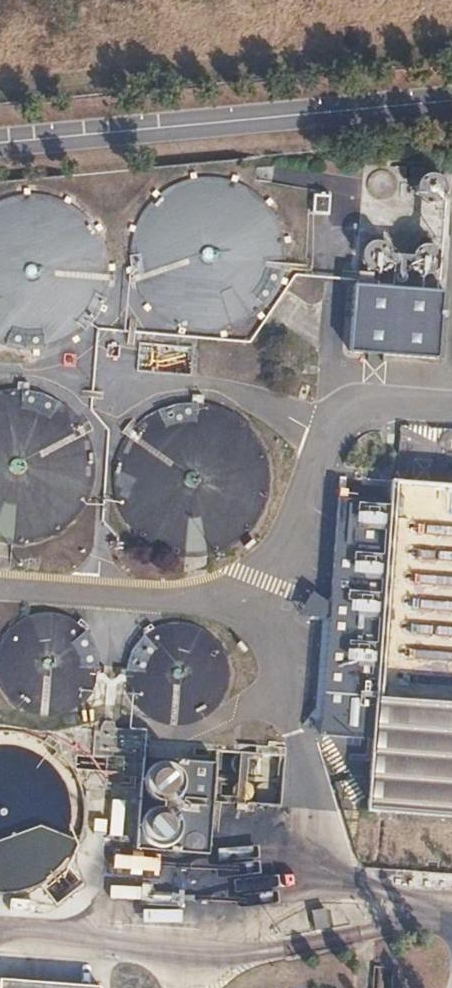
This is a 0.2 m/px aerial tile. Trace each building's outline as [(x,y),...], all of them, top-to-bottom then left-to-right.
[(146,222),(136,247),(135,273),(141,298),(155,320),(176,337),(200,346),(226,348),(251,341),(273,327),(290,307),(299,282),(301,256),(294,231),(280,209),(260,192),(236,183),(210,181),(184,188),(162,202),(146,222)] [(377,190),(375,195),(376,200),(378,205),(382,208),(387,209),(392,209),(396,206),(399,202),(400,197),(399,192),(395,188),(391,185),(386,185),(381,187),(377,190)] [(429,191),(427,195),(427,200),(430,205),(433,208),(438,210),(443,209),(448,206),(450,202),(451,197),(450,192),(447,188),(443,186),(438,185),(433,187),(429,191)] [(4,363),(31,367),(57,362),(81,350),(100,331),(112,307),(116,280),(112,253),(99,229),(80,210),(56,198),(29,194),(3,199),(0,200),(0,361),(4,363)] [(372,259),(370,264),(371,269),(374,273),(378,276),(383,277),(388,276),(392,273),(395,269),(395,263),(394,259),(390,255),(385,253),(380,253),(375,255),(372,259)] [(422,264),(421,269),(421,274),(424,278),(428,281),(433,283),(438,281),(442,278),(445,274),(446,269),(444,264),(440,260),(436,258),(431,258),(426,260),(422,264)] [(451,301),(360,293),(355,361),(446,369),(451,301)] [(198,356),(141,352),(138,381),(196,385),(198,356)] [(8,555),(34,556),(58,550),(79,536),(95,516),(104,492),(105,467),(98,442),(84,421),(64,405),(40,397),(15,396),(0,400),(0,552),(8,555)] [(130,451),(121,475),(120,500),(127,524),(141,545),(161,561),(185,570),(210,571),(235,564),(256,550),(271,530),(280,506),(281,481),(274,456),(260,435),(240,420),(217,411),(191,410),(167,417),(146,431),(130,451)] [(395,490),(393,512),(345,509),(327,751),(376,754),(371,827),(451,833),(451,494),(395,490)] [(23,715),(30,720),(37,724),(53,727),(69,726),(84,719),(92,714),(97,708),(105,694),(106,690),(108,678),(107,662),(100,647),(89,635),(75,627),(59,623),(43,625),(28,631),(16,642),(8,656),(4,672),(6,688),(12,703),(23,715)] [(135,694),(141,708),(142,709),(153,721),(167,730),(183,733),(199,732),(214,725),(226,714),(235,700),(235,699),(238,684),(236,668),(230,653),(219,641),(205,632),(189,629),(173,631),(158,637),(146,648),(137,662),(134,678),(135,694)] [(222,771),(152,765),(143,858),(213,864),(222,771)] [(243,771),(242,774),(243,777),(244,780),(247,781),(250,782),(253,781),(256,779),(257,776),(257,773),(256,770),(254,768),(251,767),(248,767),(245,768),(243,771)] [(268,772),(268,775),(268,778),(270,780),(272,782),(276,783),(279,782),(281,780),(282,777),(283,774),(282,771),(279,769),(276,768),(273,768),(270,769),(268,772)] [(293,775),(292,778),(293,781),(295,783),(297,785),(300,786),(304,785),(306,783),(307,780),(308,777),(306,774),(304,772),(301,771),(298,771),(295,772),(293,775)] [(242,796),(242,799),(242,802),(244,804),(247,806),(250,807),(253,806),(255,804),(257,801),(257,798),(256,795),(253,793),(250,791),(247,792),(244,793),(242,796)] [(266,796),(265,799),(266,802),(268,805),(270,807),(273,807),(276,806),(279,804),(280,801),(280,798),(279,795),(277,793),(274,792),(271,792),(268,793),(266,796)] [(294,800),(293,803),(293,806),(295,808),(298,810),(301,811),(304,810),(306,808),(308,805),(308,802),(307,799),(305,797),(302,795),(299,796),(296,797),(294,800)] [(251,846),(217,854),(229,903),(275,892),(269,869),(257,872),(251,846)] [(139,899),(140,886),(108,884),(107,897),(139,899)]
